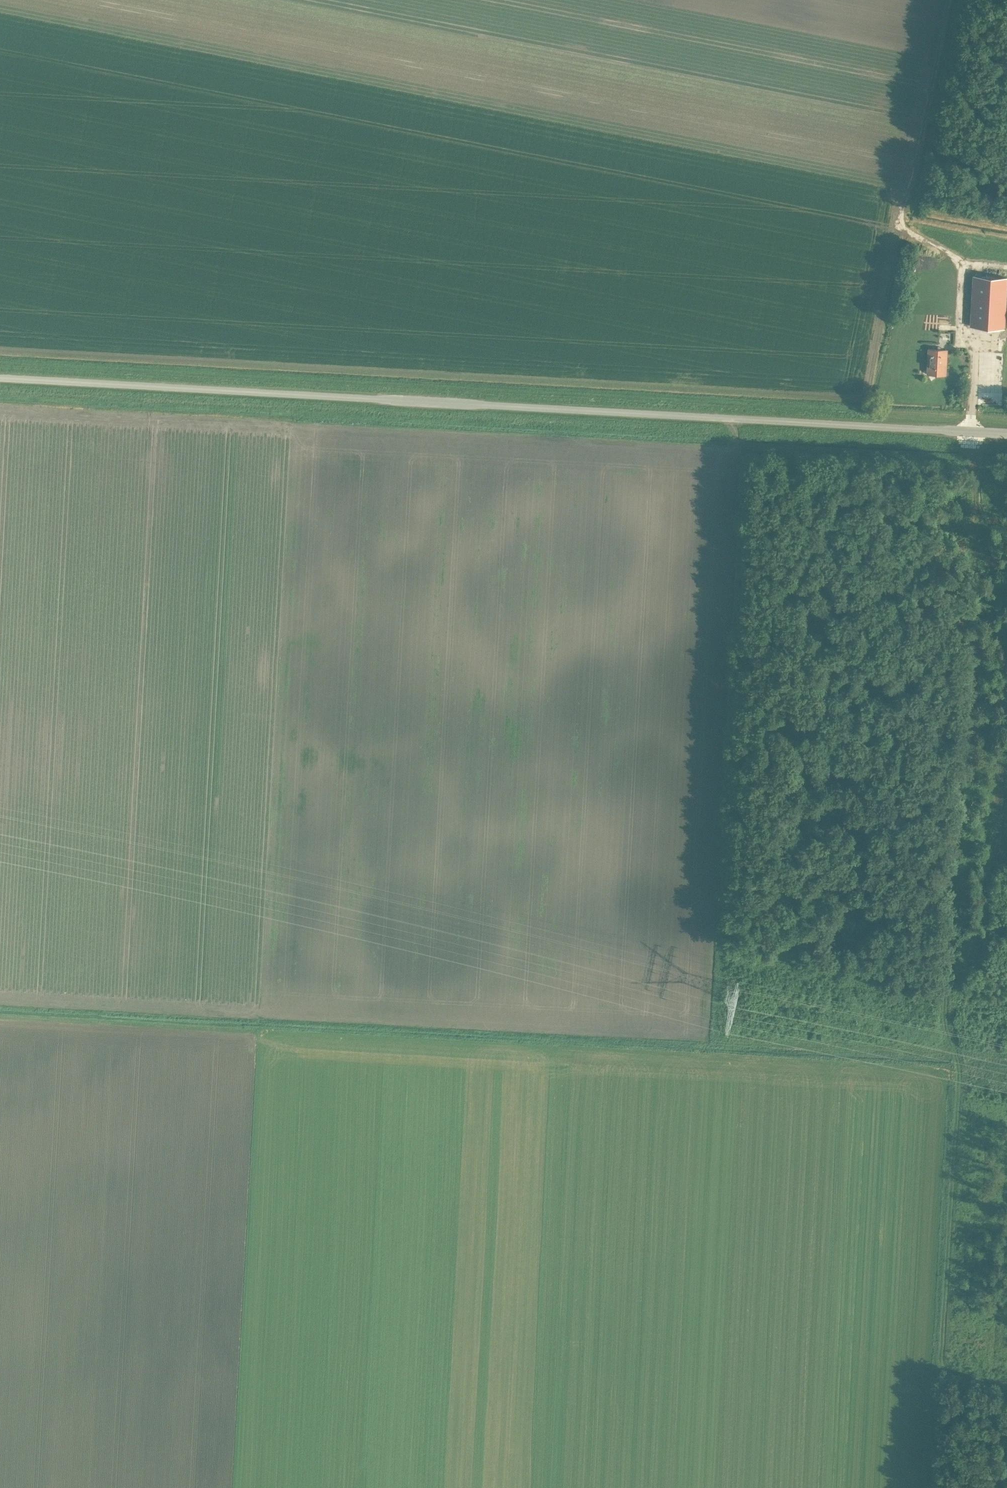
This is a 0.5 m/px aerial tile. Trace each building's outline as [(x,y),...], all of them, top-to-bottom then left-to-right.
[(973,276),(970,326),(1004,328),(1004,326),(1006,326),(1006,278),(973,276)] [(945,374),(947,350),(928,349),(927,373),(945,374)]
